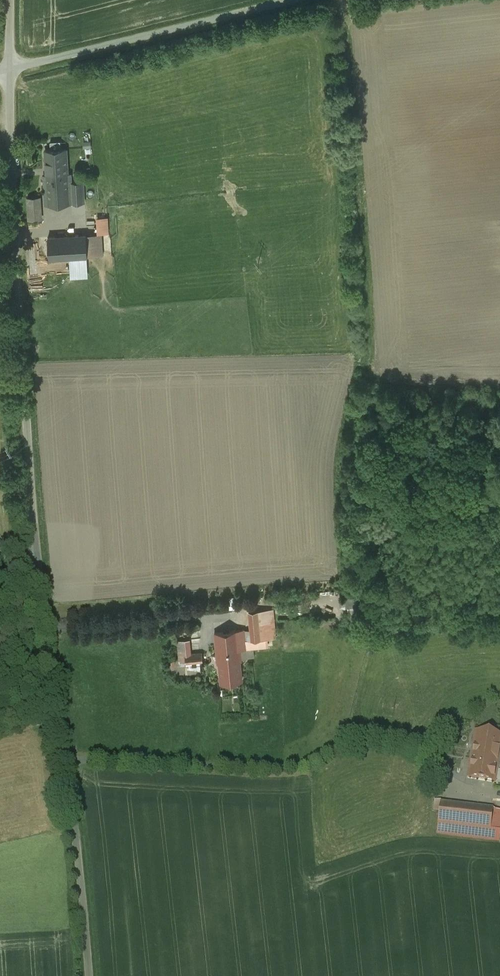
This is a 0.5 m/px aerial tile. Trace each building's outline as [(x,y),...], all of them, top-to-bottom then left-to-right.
[(65,149),(45,150),(47,175),(50,175),(67,174),(65,149)] [(67,174),(50,175),(47,175),(44,175),(46,204),(83,202),(82,182),(70,183),(70,174),(67,174)] [(40,197),(27,198),(28,219),(41,218),(40,197)] [(107,217),(97,218),(98,234),(101,234),(108,233),(107,217)] [(86,234),(48,237),(49,259),(87,256),(86,234)] [(98,234),(86,234),(87,256),(102,255),(101,234),(98,234)] [(41,288),(40,270),(28,271),(28,288),(41,288)] [(340,599),(341,607),(356,606),(355,598),(340,599)] [(274,609),(248,612),(251,640),(276,638),(274,609)] [(244,630),(214,632),(216,651),(240,649),(246,648),(244,630)] [(240,649),(216,651),(217,663),(219,663),(241,660),(240,649)] [(201,653),(178,655),(179,664),(202,662),(201,653)] [(241,660),(219,663),(221,682),(243,680),(241,660)] [(476,732),(472,756),(498,760),(499,746),(499,736),(476,732)] [(494,781),(498,761),(472,757),(468,777),(494,781)] [(441,804),(436,835),(499,843),(499,839),(499,812),(441,804)]
